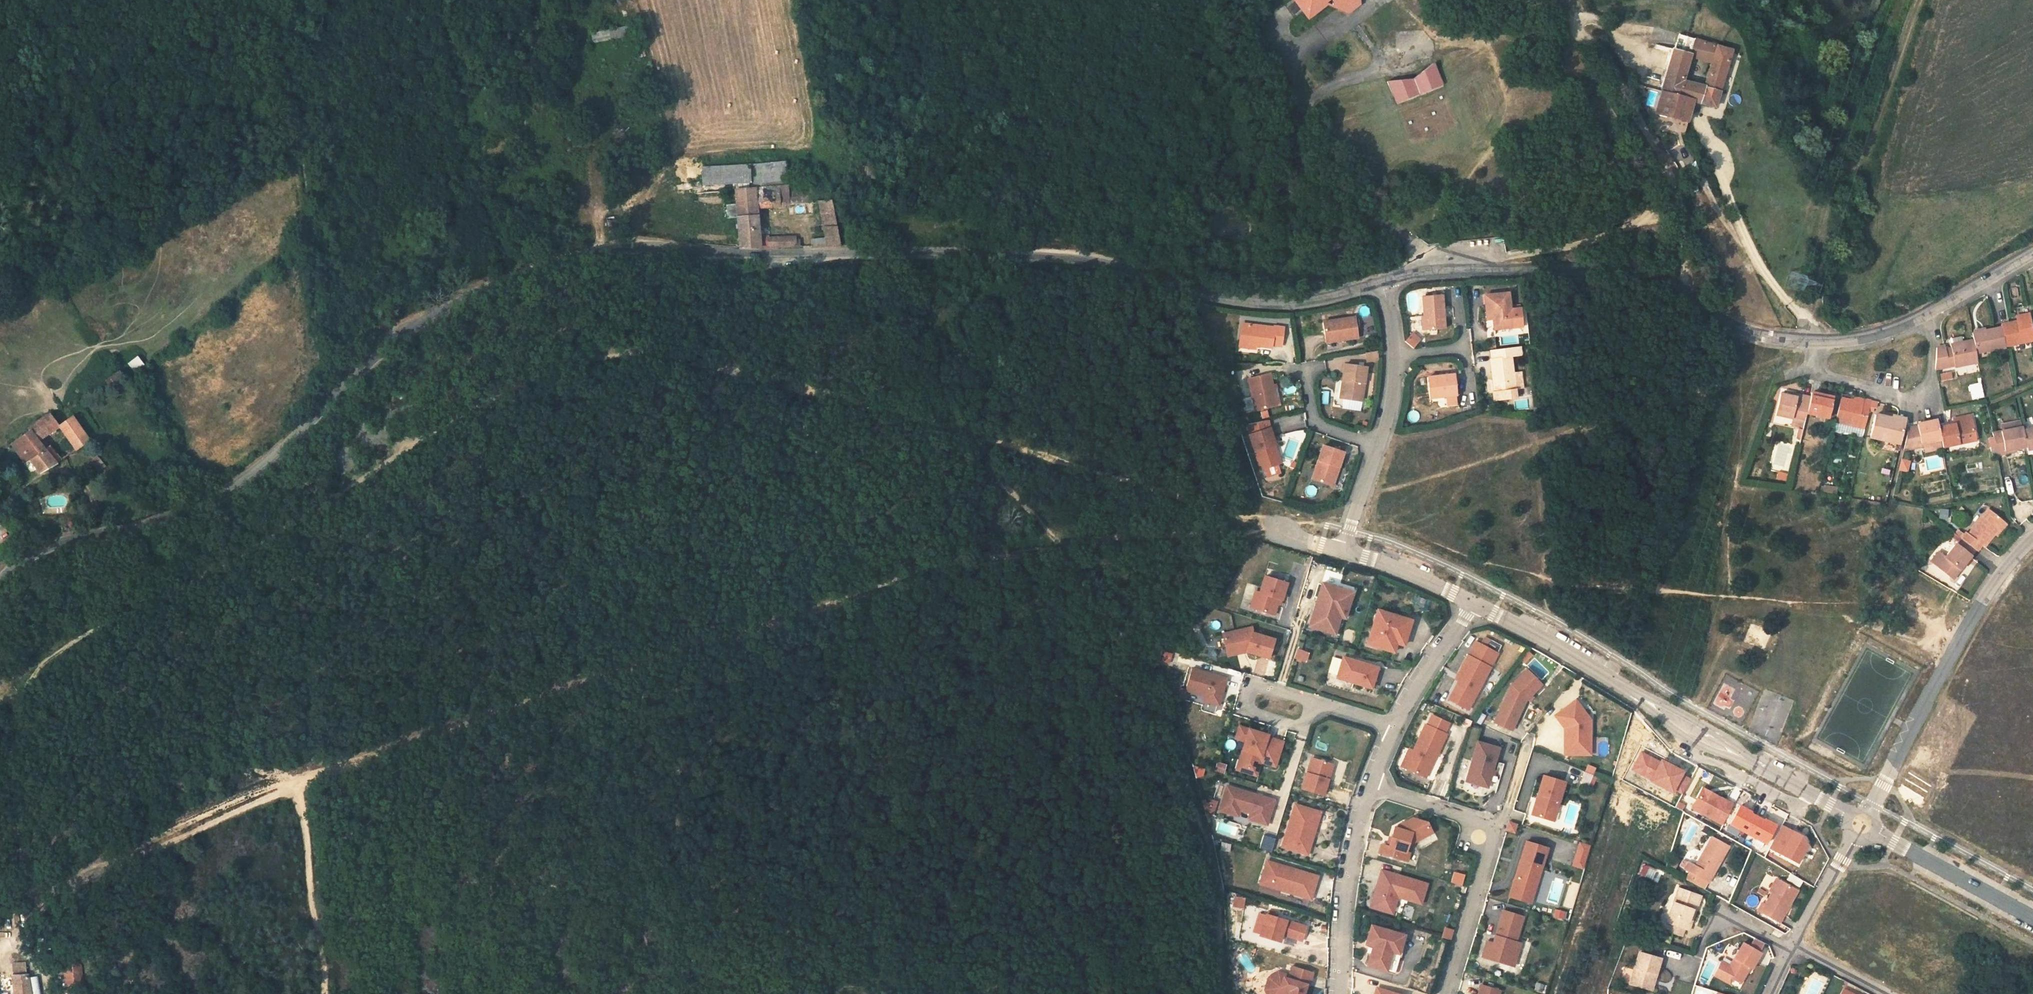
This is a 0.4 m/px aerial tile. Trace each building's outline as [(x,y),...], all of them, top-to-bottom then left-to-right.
[(1378,14),(1375,0),(1314,0),(1307,6),(1326,30),(1344,15),(1358,31),(1378,14)] [(592,40),(628,38),(627,28),(591,31),(592,40)] [(1654,28),(1651,39),(1660,42),(1663,30),(1654,28)] [(1696,78),(1704,53),(1709,35),(1694,30),(1688,49),(1675,91),(1709,102),(1717,105),(1723,86),(1696,78)] [(1709,35),(1704,53),(1731,61),(1723,86),(1717,105),(1724,106),(1722,113),(1731,113),(1732,113),(1747,60),(1750,48),(1709,35)] [(1451,68),(1429,89),(1403,86),(1413,120),(1461,101),(1451,68)] [(1703,122),(1709,102),(1675,91),(1669,111),(1703,122)] [(750,163),(751,183),(786,181),(785,161),(750,163)] [(750,163),(701,166),(702,185),(751,182),(750,163)] [(782,186),(730,189),(734,214),(753,211),(752,206),(786,204),(784,197),(782,186)] [(784,197),(786,204),(804,203),(803,195),(784,197)] [(828,201),(813,202),(817,222),(831,219),(828,201)] [(753,211),(734,214),(738,244),(752,245),(758,245),(757,236),(753,211)] [(831,219),(817,222),(823,248),(828,249),(837,248),(831,219)] [(797,237),(757,236),(758,245),(793,248),(799,248),(797,237)] [(1481,294),(1483,312),(1490,311),(1491,321),(1492,331),(1510,328),(1506,293),(1481,294)] [(1422,316),(1425,331),(1445,328),(1440,294),(1420,297),(1422,316)] [(1323,321),(1328,343),(1358,337),(1353,316),(1323,321)] [(1425,331),(1422,316),(1415,317),(1417,332),(1425,331)] [(2020,327),(2005,329),(2006,332),(2010,352),(2026,348),(2026,344),(2032,342),(2032,320),(2032,319),(2022,322),(2023,326),(2020,327)] [(1241,324),(1239,344),(1271,348),(1271,346),(1280,346),(1282,328),(1274,326),(1273,329),(1241,324)] [(1978,345),(1980,359),(2010,352),(2006,332),(1976,337),(1978,345)] [(1412,334),(1405,344),(1414,349),(1420,340),(1412,334)] [(1952,344),(1954,353),(1957,370),(1958,371),(1982,366),(1980,359),(1978,345),(1968,347),(1966,341),(1952,344)] [(1520,348),(1488,351),(1492,383),(1493,391),(1494,401),(1515,399),(1514,391),(1521,390),(1520,374),(1512,375),(1510,356),(1522,355),(1520,348)] [(1378,350),(1365,351),(1366,362),(1378,361),(1378,350)] [(1939,374),(1952,371),(1949,354),(1948,351),(1941,353),(1939,374)] [(1949,354),(1952,371),(1957,370),(1954,353),(1949,354)] [(137,354),(127,362),(135,372),(145,365),(137,354)] [(1345,384),(1345,400),(1364,401),(1365,367),(1342,367),(1341,384),(1345,384)] [(1247,380),(1255,410),(1279,405),(1278,395),(1273,396),(1269,375),(1247,380)] [(1455,396),(1456,396),(1454,375),(1426,378),(1428,400),(1445,398),(1455,396)] [(1972,399),(1984,397),(1981,382),(1970,384),(1972,399)] [(1521,390),(1514,391),(1515,399),(1522,398),(1521,390)] [(1456,406),(1455,396),(1445,398),(1446,407),(1456,406)] [(1800,401),(1789,398),(1783,397),(1778,418),(1781,419),(1797,423),(1799,415),(1811,418),(1815,401),(1801,398),(1800,401)] [(1815,401),(1811,418),(1820,420),(1829,421),(1834,422),(1838,402),(1816,397),(1815,401)] [(1869,401),(1868,405),(1858,403),(1857,407),(1846,404),(1841,425),(1870,431),(1876,403),(1869,401)] [(1269,417),(1267,409),(1258,411),(1260,418),(1269,417)] [(1419,421),(1418,410),(1408,411),(1409,422),(1419,421)] [(1874,440),(1904,447),(1909,427),(1896,423),(1897,419),(1880,415),(1874,440)] [(1909,427),(1910,420),(1897,417),(1897,419),(1896,423),(1909,427)] [(35,478),(57,465),(47,448),(37,454),(33,446),(62,429),(56,419),(6,448),(20,470),(28,466),(35,478)] [(1946,443),(1948,450),(1981,444),(1975,419),(1958,422),(1959,428),(1944,431),(1946,443)] [(77,421),(62,429),(76,454),(91,445),(77,421)] [(1248,424),(1251,435),(1270,429),(1268,421),(1248,424)] [(1926,447),(1946,443),(1944,431),(1942,423),(1922,427),(1922,430),(1914,431),(1910,452),(1926,449),(1926,447)] [(1250,435),(1261,471),(1277,466),(1272,448),(1275,447),(1270,429),(1251,435),(1250,435)] [(1322,448),(1312,480),(1329,485),(1336,467),(1339,468),(1343,454),(1322,448)] [(1900,458),(1898,470),(1909,472),(1911,460),(1900,458)] [(1826,498),(1839,499),(1841,489),(1828,488),(1826,498)] [(1939,519),(1948,519),(1948,508),(1939,508),(1939,519)] [(1997,536),(2008,524),(1991,511),(1970,537),(1968,536),(1965,541),(1969,544),(1980,553),(1985,548),(1986,549),(1997,536)] [(2009,525),(2008,524),(1997,536),(1999,537),(2009,525)] [(1964,550),(1961,549),(1954,557),(1947,551),(1938,562),(1946,567),(1954,574),(1960,578),(1964,572),(1980,553),(1969,544),(1964,550)] [(1254,609),(1273,615),(1278,599),(1281,600),(1286,583),(1264,576),(1259,593),(1254,609)] [(1353,591),(1322,583),(1311,620),(1325,624),(1326,620),(1338,623),(1340,616),(1345,618),(1353,591)] [(1254,609),(1259,593),(1255,592),(1249,608),(1254,609)] [(1367,644),(1393,652),(1396,643),(1404,618),(1378,610),(1367,644)] [(1396,643),(1404,645),(1412,620),(1404,618),(1396,643)] [(1311,620),(1309,626),(1335,634),(1338,623),(1326,620),(1325,624),(1311,620)] [(1245,652),(1268,658),(1273,639),(1251,633),(1250,627),(1221,631),(1224,648),(1247,646),(1245,652)] [(1467,708),(1497,653),(1476,641),(1468,655),(1471,657),(1459,680),(1449,699),(1467,708)] [(1293,659),(1305,663),(1309,652),(1297,648),(1293,659)] [(1171,662),(1172,653),(1161,652),(1160,661),(1171,662)] [(1459,680),(1471,657),(1468,655),(1455,679),(1459,680)] [(1337,677),(1371,688),(1378,667),(1343,656),(1337,677)] [(1226,678),(1192,667),(1186,686),(1205,692),(1204,695),(1204,697),(1219,702),(1226,678)] [(1541,685),(1527,669),(1512,686),(1494,722),(1511,731),(1516,720),(1513,718),(1523,698),(1526,699),(1527,700),(1531,696),(1541,685)] [(1204,695),(1205,692),(1186,686),(1185,689),(1204,695)] [(1777,741),(1791,701),(1762,691),(1749,732),(1777,741)] [(1204,697),(1203,700),(1218,705),(1219,702),(1204,697)] [(1516,720),(1526,699),(1523,698),(1513,718),(1516,720)] [(1577,709),(1581,706),(1576,699),(1572,702),(1577,709)] [(1568,753),(1589,753),(1590,719),(1581,706),(1577,709),(1572,702),(1556,713),(1561,721),(1564,719),(1569,725),(1568,753)] [(1478,713),(1475,722),(1482,724),(1485,715),(1478,713)] [(1405,768),(1423,776),(1432,756),(1435,758),(1445,733),(1443,732),(1447,723),(1431,715),(1427,725),(1424,724),(1413,750),(1405,768)] [(1258,732),(1239,726),(1235,741),(1245,744),(1242,753),(1249,755),(1244,772),(1257,776),(1261,762),(1276,766),(1283,740),(1267,735),(1266,740),(1262,739),(1261,742),(1256,740),(1258,732)] [(1258,732),(1256,740),(1261,742),(1262,739),(1266,740),(1267,735),(1258,732)] [(1476,740),(1467,776),(1488,781),(1491,771),(1489,771),(1490,768),(1492,769),(1498,746),(1476,740)] [(1402,766),(1405,768),(1413,750),(1410,748),(1402,766)] [(1423,776),(1426,777),(1435,758),(1432,756),(1423,776)] [(1330,763),(1311,758),(1302,788),(1323,795),(1328,779),(1325,778),(1330,763)] [(1217,761),(1214,771),(1224,774),(1227,764),(1217,761)] [(1581,783),(1590,785),(1595,766),(1586,764),(1581,783)] [(1467,776),(1466,779),(1487,785),(1488,781),(1467,776)] [(1565,782),(1543,776),(1536,799),(1538,799),(1537,802),(1535,802),(1531,815),(1547,820),(1550,811),(1556,812),(1565,782)] [(1226,786),(1218,810),(1232,814),(1234,808),(1239,810),(1249,813),(1254,814),(1253,820),(1266,825),(1274,800),(1226,786)] [(1702,786),(1690,809),(1721,826),(1734,803),(1702,786)] [(1316,811),(1295,804),(1281,846),(1307,854),(1315,827),(1312,826),(1316,811)] [(1728,826),(1767,844),(1777,822),(1738,804),(1728,826)] [(1315,827),(1320,812),(1316,811),(1312,826),(1315,827)] [(1547,820),(1553,821),(1556,812),(1550,811),(1547,820)] [(1407,827),(1418,820),(1412,818),(1404,822),(1407,827)] [(1379,853),(1406,861),(1409,852),(1405,851),(1408,844),(1430,832),(1425,822),(1418,820),(1407,827),(1404,822),(1394,828),(1389,846),(1381,844),(1379,853)] [(1236,837),(1238,824),(1223,821),(1221,834),(1236,837)] [(1515,824),(1508,822),(1506,829),(1513,831),(1515,824)] [(1780,825),(1770,851),(1800,863),(1810,837),(1780,825)] [(1264,834),(1259,848),(1271,851),(1275,838),(1264,834)] [(1679,871),(1705,884),(1709,875),(1707,874),(1714,861),(1717,862),(1725,847),(1708,838),(1691,867),(1683,863),(1679,871)] [(1532,874),(1539,876),(1547,847),(1526,841),(1519,862),(1521,862),(1520,866),(1519,865),(1515,878),(1529,882),(1532,874)] [(1578,841),(1571,865),(1583,869),(1591,844),(1578,841)] [(1260,883),(1310,899),(1317,876),(1267,861),(1260,883)] [(1638,874),(1646,877),(1650,866),(1642,863),(1638,874)] [(1797,864),(1793,871),(1812,882),(1816,874),(1797,864)] [(1420,904),(1426,884),(1381,870),(1377,884),(1380,885),(1379,889),(1376,888),(1373,898),(1377,900),(1379,909),(1386,911),(1391,908),(1395,896),(1420,904)] [(1453,870),(1450,883),(1462,886),(1465,873),(1453,870)] [(1788,879),(1799,886),(1803,880),(1791,873),(1788,879)] [(1536,884),(1539,876),(1532,874),(1529,882),(1536,884)] [(1756,911),(1777,922),(1795,889),(1778,880),(1764,904),(1761,903),(1756,911)] [(1670,924),(1681,928),(1686,930),(1693,911),(1690,910),(1696,896),(1674,888),(1662,921),(1670,924)] [(1233,895),(1231,907),(1244,908),(1245,897),(1233,895)] [(1566,919),(1567,910),(1554,909),(1553,918),(1566,919)] [(1487,941),(1482,956),(1503,963),(1505,954),(1516,957),(1520,942),(1515,941),(1523,916),(1503,910),(1495,936),(1498,937),(1496,944),(1493,943),(1487,941)] [(1302,940),(1306,926),(1266,914),(1260,935),(1280,941),(1282,934),(1283,930),(1288,931),(1287,935),(1302,940)] [(1399,954),(1405,935),(1371,924),(1366,944),(1373,946),(1375,946),(1372,956),(1370,955),(1367,965),(1386,971),(1392,952),(1399,954)] [(1678,936),(1681,928),(1670,924),(1667,932),(1678,936)] [(1444,926),(1441,937),(1451,940),(1454,928),(1444,926)] [(1761,950),(1765,943),(1754,938),(1751,945),(1761,950)] [(1729,979),(1737,983),(1746,967),(1749,969),(1757,953),(1740,943),(1727,965),(1719,961),(1711,975),(1720,980),(1722,975),(1729,979)] [(1393,973),(1399,954),(1392,952),(1386,971),(1393,973)] [(1649,971),(1654,973),(1658,959),(1637,952),(1628,983),(1644,988),(1649,971)] [(1505,954),(1503,963),(1513,966),(1516,957),(1505,954)] [(25,961),(12,962),(13,973),(26,972),(25,961)] [(1268,989),(1271,993),(1303,993),(1306,984),(1308,985),(1312,971),(1292,965),(1289,975),(1288,978),(1278,975),(1271,980),(1268,989)] [(1649,990),(1654,973),(1649,971),(1644,988),(1649,990)] [(13,973),(10,973),(13,993),(32,993),(29,972),(26,972),(13,973)] [(1289,975),(1278,972),(1269,977),(1265,989),(1267,993),(1271,993),(1268,989),(1271,980),(1278,975),(1288,978),(1289,975)] [(1727,984),(1729,979),(1722,975),(1720,980),(1727,984)] [(1534,991),(1546,991),(1546,983),(1534,983),(1534,991)] [(1499,990),(1481,985),(1479,993),(1498,993),(1499,990)]
